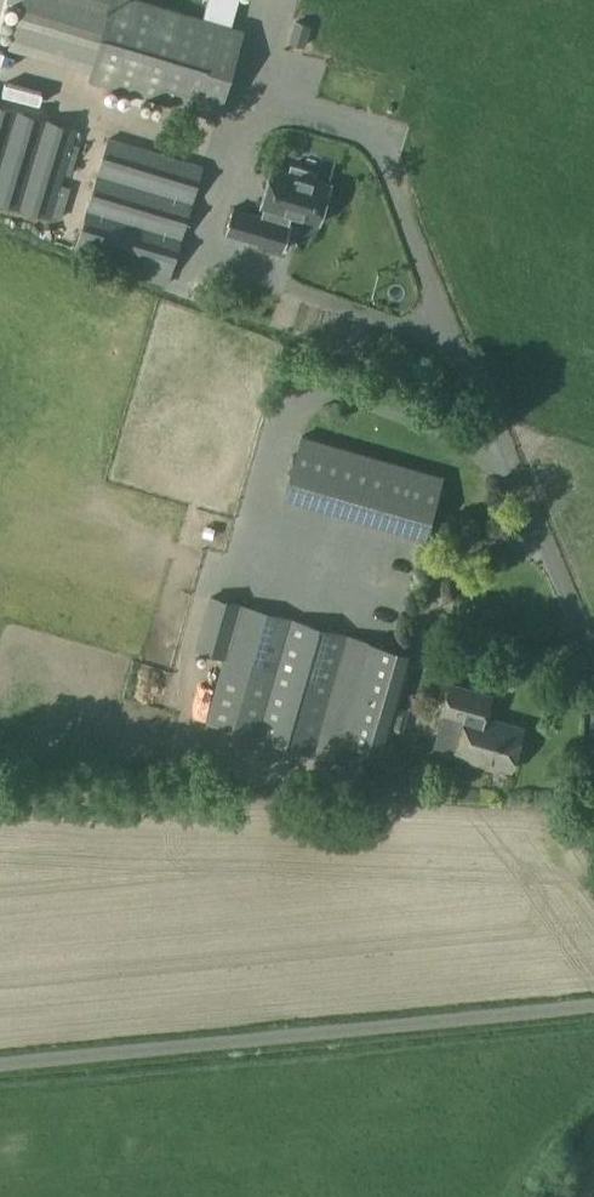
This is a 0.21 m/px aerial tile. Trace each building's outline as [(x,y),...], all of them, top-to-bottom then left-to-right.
[(92,66),(89,75),(216,115),(242,31),(145,0),(21,0),(9,40),(92,66)] [(303,46),(309,24),(295,19),(294,19),(287,41),(289,42),(303,46)] [(0,104),(0,202),(51,217),(52,215),(61,217),(70,186),(61,182),(77,128),(0,104)] [(202,165),(106,135),(75,245),(130,262),(127,272),(167,284),(202,165)] [(291,214),(320,223),(332,183),(315,178),(317,171),(291,164),(289,170),(271,165),(260,205),(264,206),(262,215),(233,206),(225,232),(283,249),(291,224),(288,223),(291,214)] [(443,474),(300,434),(282,497),(425,537),(443,474)] [(404,571),(413,538),(341,517),(331,551),(344,555),(338,576),(360,583),(356,594),(394,605),(401,583),(392,580),(391,582),(381,579),(385,566),(404,571)] [(196,552),(203,541),(183,528),(176,539),(196,552)] [(210,594),(195,651),(217,656),(211,673),(218,675),(205,721),(312,753),(347,633),(210,594)] [(318,755),(350,765),(356,745),(383,752),(411,652),(367,640),(363,655),(347,651),(318,755)] [(463,721),(454,752),(467,756),(467,757),(493,765),(493,763),(510,768),(522,727),(485,717),(491,693),(448,680),(439,713),(463,721)]
